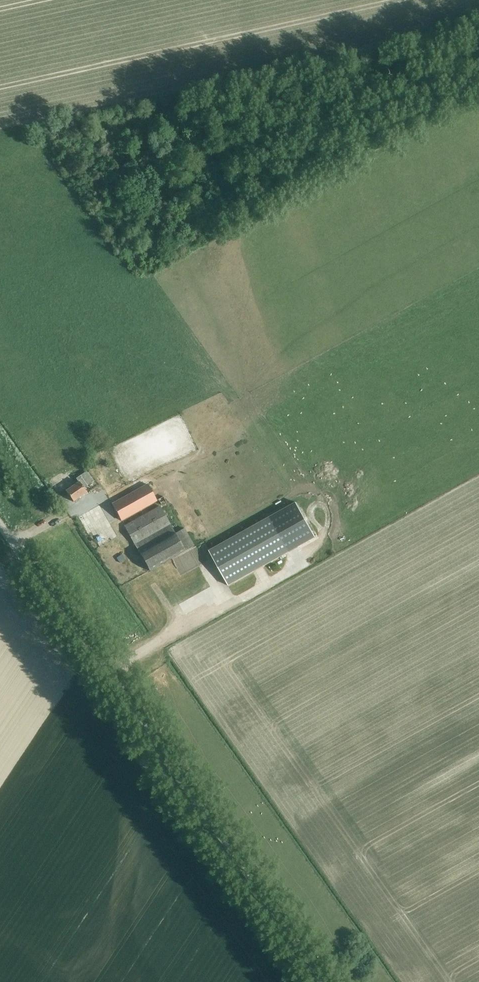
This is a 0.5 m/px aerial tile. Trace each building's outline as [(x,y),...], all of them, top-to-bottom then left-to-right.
[(84,488),(94,481),(86,471),(76,478),(78,482),(65,491),(73,502),(86,492),(84,488)] [(166,501),(163,496),(165,495),(157,479),(112,504),(121,520),(156,501),(156,500),(158,499),(161,504),(166,501)] [(124,527),(135,545),(170,525),(160,507),(124,527)] [(228,586),(290,552),(271,517),(210,551),(228,586)] [(175,534),(170,525),(135,545),(149,571),(194,546),(184,529),(175,534)]
